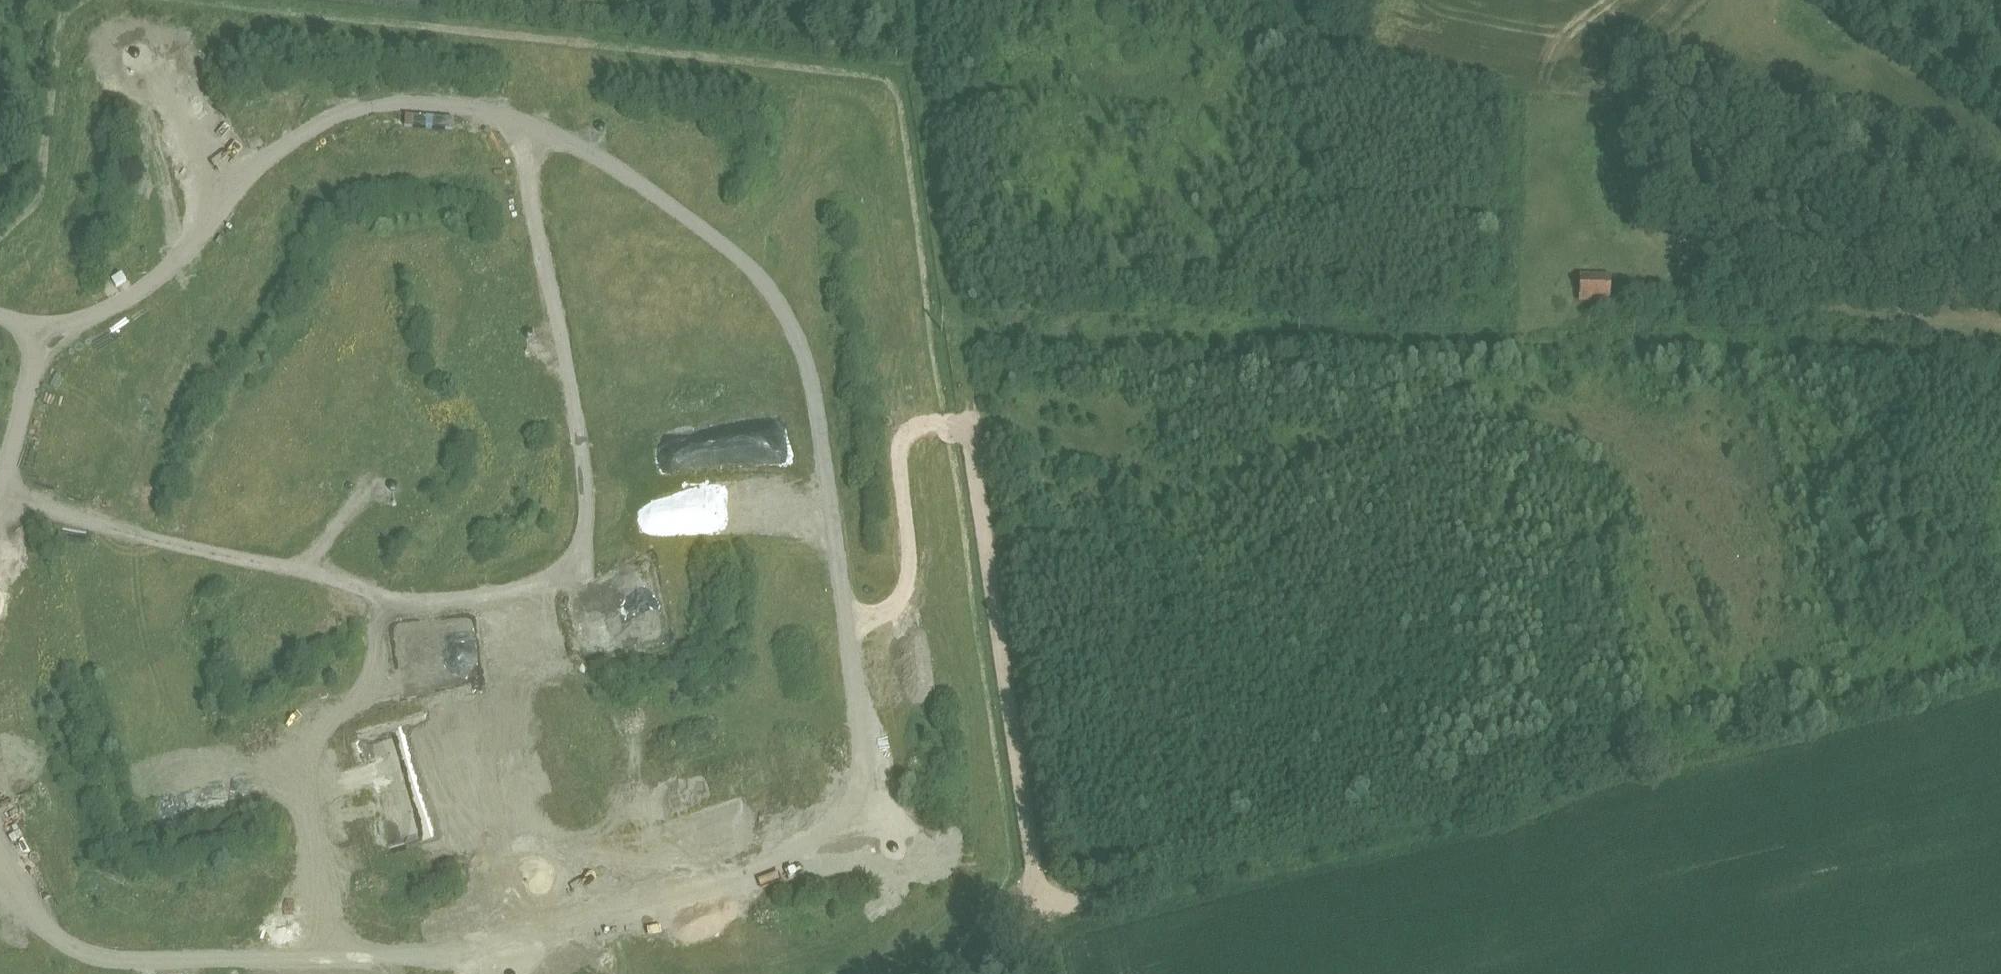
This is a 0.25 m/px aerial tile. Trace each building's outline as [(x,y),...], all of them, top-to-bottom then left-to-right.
[(1607,301),(1605,275),(1572,277),(1573,303),(1607,301)]
